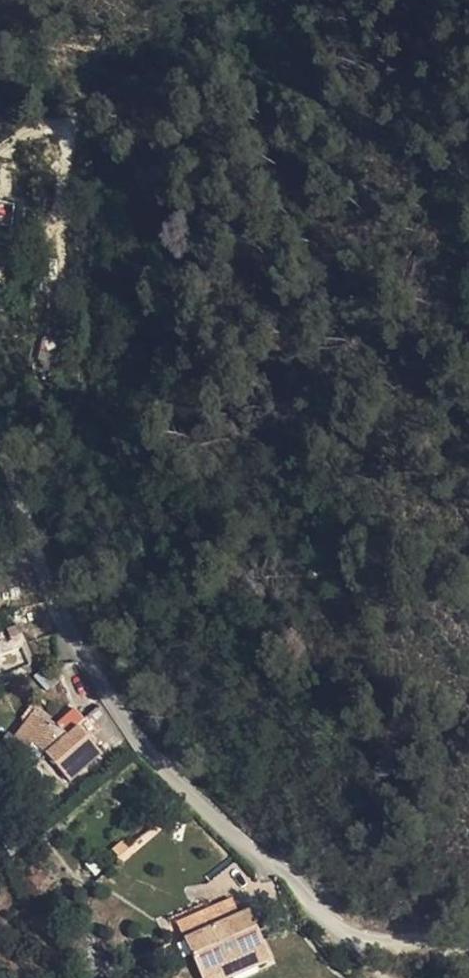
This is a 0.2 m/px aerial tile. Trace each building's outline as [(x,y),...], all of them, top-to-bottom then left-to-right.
[(30,660),(16,624),(0,631),(0,671),(30,660)] [(78,731),(86,725),(74,711),(50,725),(35,712),(12,738),(26,752),(33,745),(65,782),(98,759),(78,731)] [(104,713),(86,725),(78,731),(98,759),(122,741),(104,713)] [(235,897),(180,920),(187,938),(243,916),(235,897)] [(276,961),(255,911),(243,916),(187,938),(203,977),(234,977),(276,961)]
